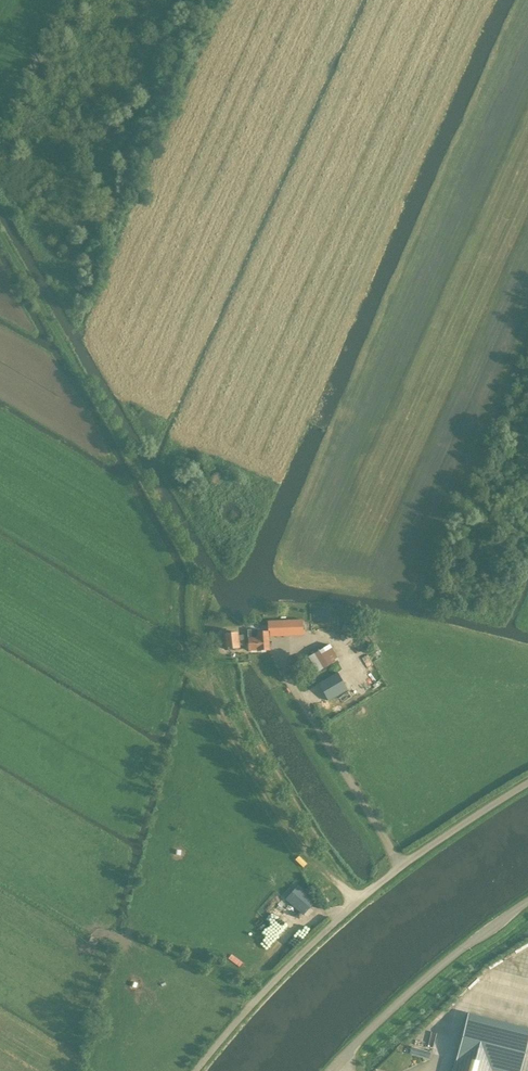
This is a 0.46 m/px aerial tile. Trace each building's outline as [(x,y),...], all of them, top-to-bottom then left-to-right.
[(257,633),(248,633),(249,650),(258,650),(269,650),(268,632),(257,632),(257,633)] [(238,633),(223,635),(225,649),(239,648),(239,646),(244,645),(243,635),(238,636),(238,633)] [(317,672),(338,660),(329,645),(308,657),(317,672)] [(355,663),(323,681),(333,698),(364,680),(355,663)] [(298,887),(285,901),(302,917),(315,903),(298,887)] [(284,923),(287,918),(272,911),(270,916),(284,923)] [(301,919),(292,925),(295,929),(303,923),(301,919)] [(453,1070),(490,1070),(491,1068),(504,1070),(519,1070),(527,1035),(527,1033),(466,1018),(453,1070)] [(411,1047),(409,1053),(417,1056),(419,1049),(411,1047)]
